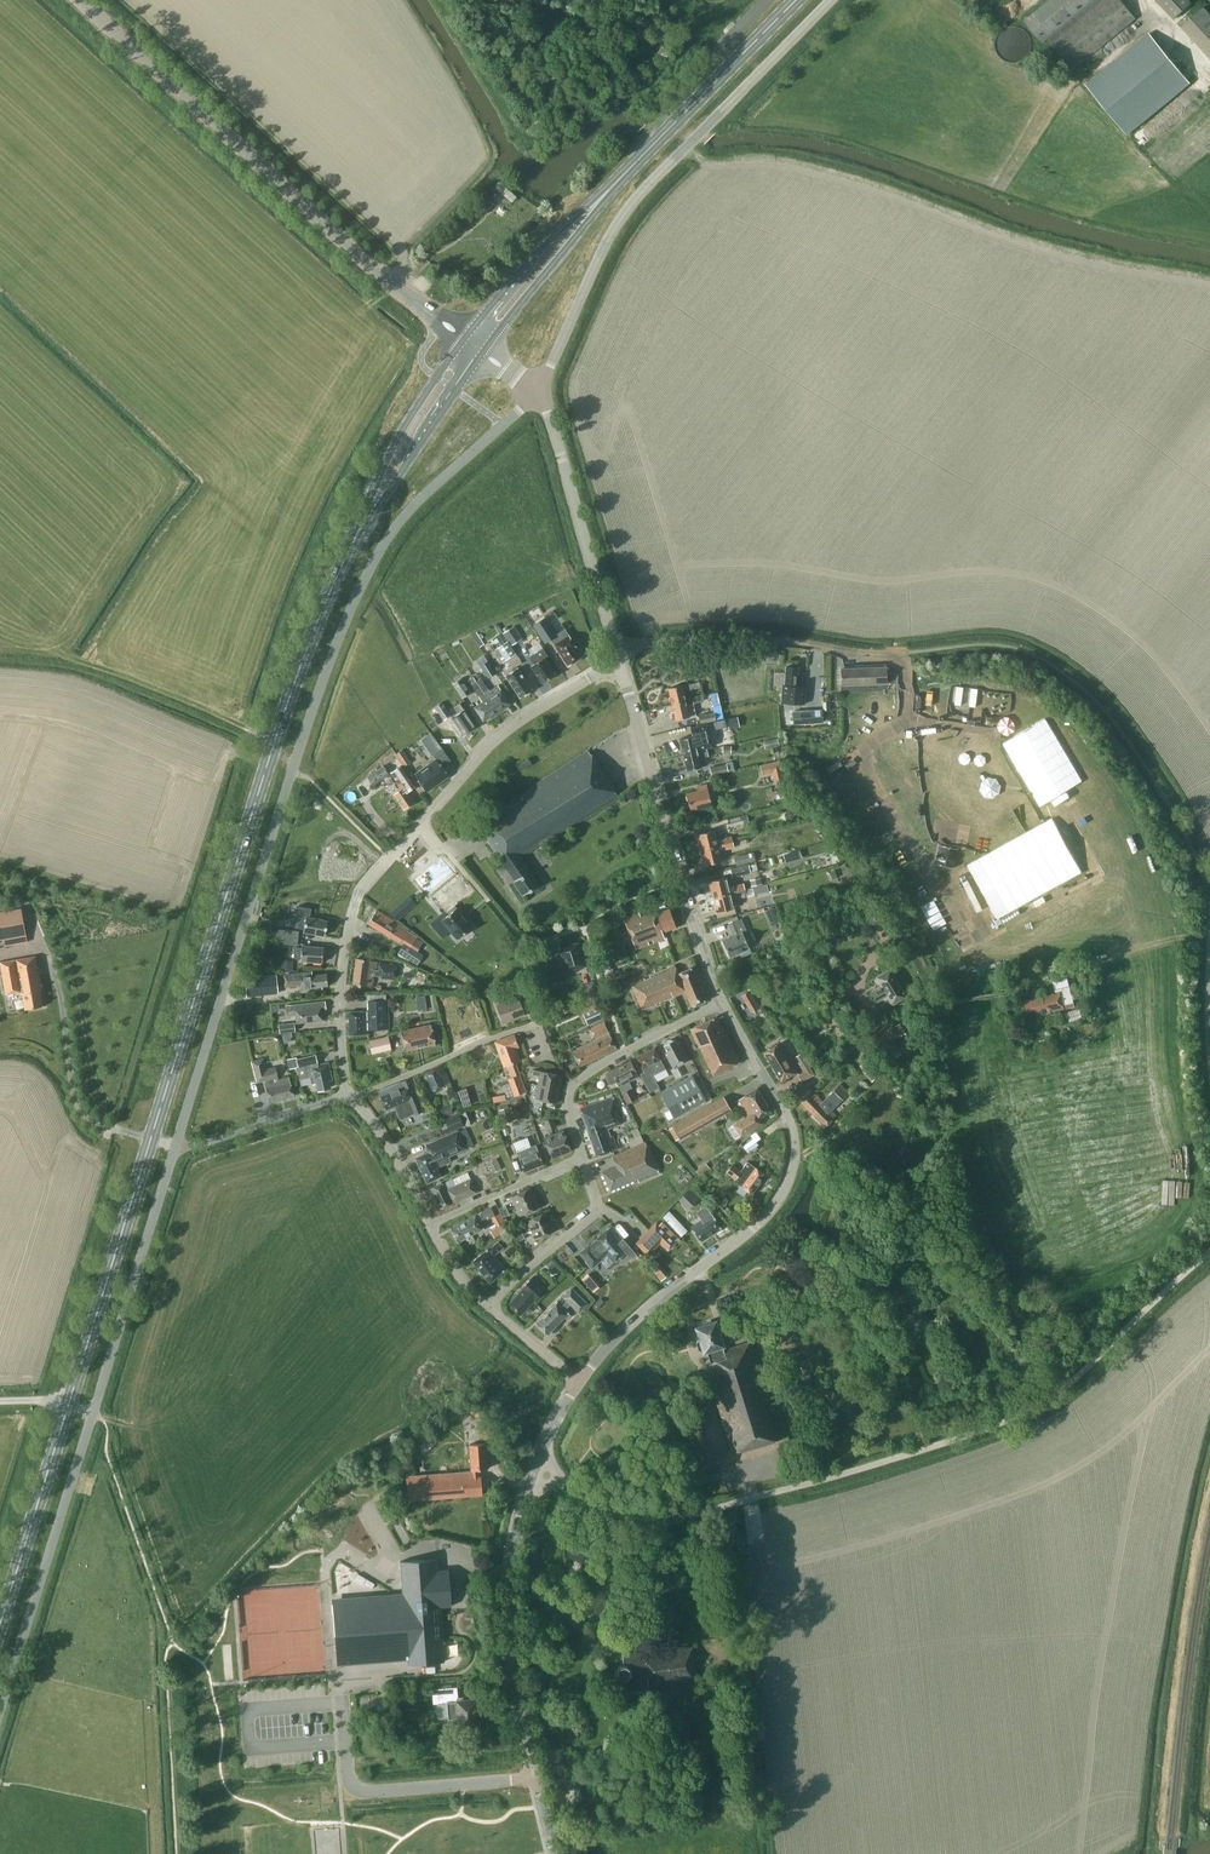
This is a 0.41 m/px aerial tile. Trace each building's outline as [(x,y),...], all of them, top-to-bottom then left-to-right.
[(1074,70),(1078,75),(1088,67),(1083,62),(1136,17),(1120,0),(1049,0),(1023,22),(1041,44),(1048,39),(1074,70)] [(1188,0),(1154,0),(1173,19),(1191,3),(1188,0)] [(1203,7),(1181,27),(1209,59),(1209,14),(1203,7)] [(1136,31),(1125,41),(1130,46),(1141,36),(1136,31)] [(1189,83),(1148,34),(1088,84),(1129,134),(1189,83)] [(624,179),(600,204),(604,208),(628,183),(624,179)] [(487,199),(482,195),(474,205),(479,209),(487,199)] [(577,607),(571,592),(564,595),(570,610),(577,607)] [(521,638),(513,626),(503,633),(511,645),(521,638)] [(484,644),(476,632),(471,635),(479,647),(484,644)] [(502,633),(496,637),(501,645),(507,641),(502,633)] [(554,645),(567,665),(581,656),(568,636),(559,641),(554,645)] [(505,660),(516,653),(513,648),(512,648),(508,641),(494,649),(502,662),(505,660)] [(547,655),(542,649),(529,657),(533,664),(530,666),(542,683),(555,674),(544,658),(547,655)] [(495,673),(484,655),(476,660),(487,678),(495,673)] [(797,667),(785,667),(784,686),(782,686),(781,703),(804,704),(805,687),(801,686),(802,675),(797,675),(797,667)] [(822,686),(823,667),(812,667),(812,686),(822,686)] [(886,684),(886,667),(840,669),(840,685),(886,684)] [(531,690),(517,668),(505,676),(519,697),(531,690)] [(496,712),(475,681),(473,677),(468,680),(470,684),(470,685),(481,702),(473,707),(483,721),(496,712)] [(471,692),(461,678),(452,684),(462,698),(471,692)] [(475,681),(496,712),(509,703),(497,685),(489,691),(480,678),(475,681)] [(685,701),(684,699),(682,691),(689,689),(688,684),(667,688),(671,704),(685,701)] [(685,701),(671,704),(675,720),(688,717),(686,705),(702,701),(701,695),(684,699),(685,701)] [(450,715),(441,702),(434,707),(443,720),(450,715)] [(474,727),(459,703),(453,707),(457,713),(451,717),(463,735),(474,727)] [(715,721),(723,719),(721,710),(714,712),(715,721)] [(823,722),(822,710),(820,710),(820,711),(813,711),(813,710),(811,710),(811,711),(805,712),(805,711),(792,711),(793,724),(823,722)] [(715,721),(714,712),(698,715),(700,724),(715,721)] [(738,727),(736,717),(726,719),(729,729),(738,727)] [(679,739),(683,755),(697,752),(696,750),(710,747),(705,725),(690,728),(691,736),(679,739)] [(768,748),(782,745),(781,739),(766,742),(768,748)] [(697,752),(683,755),(686,770),(700,767),(698,755),(704,754),(703,748),(696,750),(697,752)] [(410,762),(402,749),(395,754),(403,766),(410,762)] [(617,797),(586,751),(485,816),(488,821),(479,827),(514,881),(513,881),(522,895),(538,885),(519,857),(617,797)] [(531,763),(528,758),(516,766),(520,771),(531,763)] [(448,776),(436,759),(414,774),(416,777),(426,791),(448,776)] [(784,780),(780,760),(760,765),(762,776),(771,774),(773,782),(784,780)] [(734,770),(732,762),(726,763),(726,764),(709,767),(711,775),(734,770)] [(389,774),(383,766),(366,777),(372,785),(389,774)] [(414,787),(400,766),(390,772),(401,789),(394,794),(404,809),(414,802),(407,792),(414,787)] [(711,806),(706,784),(696,787),(697,791),(686,794),(690,811),(711,806)] [(785,816),(791,820),(795,814),(788,810),(785,816)] [(748,822),(746,814),(727,819),(729,827),(748,822)] [(696,834),(700,851),(732,843),(731,836),(716,840),(714,829),(696,834)] [(733,847),(732,843),(700,851),(704,865),(721,861),(719,851),(733,847)] [(794,859),(801,857),(799,850),(792,852),(794,859)] [(754,861),(752,852),(734,857),(735,865),(754,861)] [(470,891),(443,858),(415,880),(432,901),(435,899),(448,915),(441,920),(457,939),(472,926),(454,905),(470,891)] [(750,873),(748,865),(730,869),(732,877),(750,873)] [(712,898),(744,890),(742,884),(728,887),(726,877),(708,882),(712,898)] [(762,884),(760,878),(750,880),(751,886),(762,884)] [(754,895),(768,891),(766,884),(752,887),(754,895)] [(744,890),(712,898),(716,912),(733,908),(731,898),(745,894),(744,890)] [(289,912),(304,914),(305,904),(291,902),(289,912)] [(403,912),(400,908),(398,906),(391,913),(397,919),(404,913),(403,912)] [(772,907),(764,910),(766,915),(775,912),(772,907)] [(637,949),(647,945),(649,944),(648,941),(652,939),(653,942),(664,937),(662,933),(675,927),(668,909),(654,915),(651,908),(643,912),(644,915),(641,916),(639,913),(624,920),(637,949)] [(3,938),(4,946),(27,942),(21,909),(0,913),(0,939),(3,938)] [(397,953),(398,953),(396,956),(407,963),(409,960),(417,965),(423,955),(410,947),(416,937),(407,931),(407,930),(396,923),(397,923),(376,910),(368,924),(399,943),(400,942),(403,943),(397,953)] [(300,916),(299,916),(296,928),(304,930),(303,932),(324,935),(325,928),(327,921),(306,917),(300,916)] [(743,925),(741,919),(727,925),(732,936),(722,941),(729,957),(749,948),(739,927),(743,925)] [(284,929),(284,936),(298,938),(298,930),(284,929)] [(298,938),(284,936),(283,944),(298,945),(298,938)] [(587,965),(580,942),(572,944),(572,943),(557,948),(558,951),(559,951),(562,961),(560,961),(563,971),(575,968),(575,969),(587,965)] [(323,947),(301,946),(301,947),(294,947),(293,958),(300,959),(300,961),(322,962),(323,947)] [(36,957),(0,964),(0,965),(6,995),(20,992),(21,996),(23,995),(25,1009),(42,1006),(39,991),(42,990),(39,975),(38,975),(36,968),(38,967),(36,957)] [(375,961),(355,958),(352,985),(371,987),(372,975),(377,976),(377,978),(395,980),(397,965),(380,963),(380,965),(379,965),(378,970),(373,969),(374,967),(376,967),(377,962),(375,961)] [(292,970),(293,961),(281,960),(280,969),(292,970)] [(674,965),(661,971),(672,997),(684,993),(676,974),(678,974),(674,965)] [(676,974),(684,993),(689,1006),(705,999),(692,968),(678,974),(676,974)] [(905,996),(889,969),(875,977),(881,986),(870,992),(876,1001),(886,996),(891,1005),(905,996)] [(542,975),(536,970),(529,978),(536,983),(542,975)] [(312,975),(311,971),(298,973),(284,974),(285,986),(299,984),(300,992),(322,990),(321,986),(327,985),(326,974),(312,975)] [(661,971),(649,976),(650,977),(647,979),(657,1004),(672,997),(661,971)] [(277,985),(276,974),(245,978),(247,996),(268,994),(267,986),(277,985)] [(1069,985),(1066,977),(1052,981),(1054,989),(1055,991),(1043,994),(1038,995),(1037,989),(1019,994),(1022,1004),(1024,1014),(1035,1011),(1037,1016),(1042,1015),(1064,1009),(1064,1011),(1075,1007),(1074,1002),(1073,1002),(1072,999),(1069,985)] [(475,983),(467,978),(463,984),(471,989),(475,983)] [(645,980),(644,978),(631,984),(642,1010),(657,1004),(647,979),(645,980)] [(628,989),(625,982),(619,984),(622,991),(628,989)] [(503,992),(513,1019),(525,1015),(518,996),(509,1000),(506,991),(503,992)] [(758,1007),(749,991),(741,995),(743,999),(746,998),(753,1010),(758,1007)] [(513,1019),(503,992),(500,993),(503,1002),(495,1005),(502,1023),(513,1019)] [(427,1010),(424,995),(415,996),(417,1011),(427,1010)] [(387,1029),(387,1000),(367,1001),(367,1012),(349,1012),(349,1034),(368,1033),(368,1029),(387,1029)] [(326,1010),(325,1002),(290,1005),(291,1016),(296,1015),(296,1023),(323,1020),(322,1010),(326,1010)] [(602,1019),(596,1003),(581,1009),(587,1025),(602,1019)] [(1070,1020),(1085,1017),(1082,1008),(1068,1012),(1070,1020)] [(722,1030),(716,1017),(689,1029),(696,1043),(697,1042),(712,1075),(739,1062),(724,1030),(722,1030)] [(910,1029),(904,1019),(894,1026),(892,1022),(872,1034),(883,1050),(888,1059),(900,1052),(892,1040),(910,1029)] [(615,1048),(602,1021),(588,1027),(593,1040),(572,1050),(580,1065),(615,1048)] [(294,1030),(293,1022),(278,1024),(279,1032),(294,1030)] [(434,1044),(430,1025),(401,1031),(405,1050),(434,1044)] [(518,1047),(513,1035),(494,1042),(503,1066),(506,1065),(511,1078),(508,1079),(514,1095),(525,1091),(514,1062),(519,1061),(515,1048),(518,1047)] [(391,1050),(388,1036),(369,1040),(372,1054),(391,1050)] [(676,1043),(674,1040),(663,1046),(667,1053),(666,1054),(673,1068),(688,1060),(679,1042),(676,1043)] [(783,1055),(776,1045),(763,1053),(780,1081),(796,1071),(785,1053),(783,1055)] [(664,1068),(654,1048),(636,1057),(644,1072),(640,1074),(649,1092),(659,1087),(655,1081),(652,1075),(665,1069),(664,1068)] [(814,1074),(801,1053),(794,1057),(803,1072),(797,1075),(801,1082),(814,1074)] [(317,1065),(315,1055),(296,1060),(296,1058),(287,1060),(289,1068),(296,1067),(299,1079),(311,1077),(312,1084),(316,1083),(317,1090),(330,1087),(328,1080),(331,1079),(327,1063),(317,1065)] [(269,1102),(281,1099),(293,1096),(289,1077),(278,1079),(275,1066),(269,1068),(268,1061),(264,1062),(264,1059),(252,1061),(256,1082),(274,1078),(274,1081),(265,1083),(269,1102)] [(631,1088),(632,1088),(628,1082),(638,1076),(630,1060),(610,1071),(611,1072),(606,1074),(605,1077),(608,1083),(611,1083),(615,1081),(628,1103),(636,1099),(631,1088)] [(877,1076),(864,1062),(858,1067),(871,1082),(877,1076)] [(437,1072),(435,1068),(425,1073),(432,1090),(449,1082),(443,1070),(437,1072)] [(537,1085),(558,1089),(561,1076),(533,1070),(532,1074),(539,1076),(537,1085)] [(706,1101),(691,1075),(659,1092),(674,1118),(706,1101)] [(385,1109),(399,1104),(401,1109),(410,1105),(414,1115),(423,1112),(409,1079),(378,1091),(385,1109)] [(836,1115),(831,1111),(849,1093),(840,1083),(822,1101),(810,1090),(799,1101),(825,1126),(836,1115)] [(558,1089),(537,1085),(534,1099),(535,1099),(534,1103),(541,1105),(542,1100),(556,1102),(558,1089)] [(459,1090),(464,1106),(472,1104),(467,1087),(459,1090)] [(769,1111),(756,1089),(743,1096),(743,1097),(739,1099),(735,1101),(740,1110),(744,1108),(748,1115),(733,1124),(733,1125),(728,1128),(735,1139),(740,1136),(740,1137),(762,1124),(759,1117),(769,1111)] [(491,1101),(489,1094),(479,1096),(481,1103),(491,1101)] [(623,1123),(614,1097),(580,1108),(596,1155),(616,1149),(612,1136),(609,1137),(606,1128),(623,1123)] [(724,1097),(673,1125),(680,1138),(705,1124),(731,1110),(724,1097)] [(525,1103),(518,1099),(513,1108),(520,1112),(525,1103)] [(660,1112),(657,1101),(646,1103),(646,1105),(635,1107),(637,1116),(660,1112)] [(454,1113),(451,1105),(443,1108),(436,1110),(439,1118),(446,1116),(454,1113)] [(513,1121),(508,1107),(499,1110),(504,1124),(513,1121)] [(473,1122),(468,1110),(460,1113),(465,1126),(473,1122)] [(464,1126),(458,1113),(444,1119),(450,1132),(464,1126)] [(464,1149),(457,1132),(457,1131),(425,1145),(429,1152),(415,1158),(426,1183),(440,1177),(436,1167),(439,1166),(450,1161),(448,1156),(450,1155),(465,1149),(464,1149)] [(563,1131),(553,1134),(561,1154),(570,1151),(563,1131)] [(755,1141),(760,1138),(755,1132),(751,1136),(755,1141)] [(561,1154),(553,1134),(544,1137),(551,1158),(561,1154)] [(758,1145),(751,1136),(740,1144),(748,1153),(758,1145)] [(658,1174),(645,1142),(611,1156),(615,1167),(602,1172),(609,1190),(637,1179),(638,1182),(658,1174)] [(542,1165),(535,1145),(517,1152),(524,1172),(542,1165)] [(501,1169),(496,1158),(486,1163),(488,1167),(491,1166),(494,1172),(501,1169)] [(764,1175),(747,1162),(740,1171),(731,1165),(726,1172),(735,1179),(734,1181),(751,1193),(764,1175)] [(710,1169),(705,1163),(695,1170),(700,1177),(710,1169)] [(482,1181),(479,1176),(475,1177),(472,1179),(471,1179),(468,1172),(451,1179),(445,1182),(430,1188),(439,1208),(476,1192),(477,1191),(484,1188),(482,1181)] [(511,1197),(515,1206),(535,1197),(531,1188),(511,1197)] [(700,1197),(690,1188),(678,1199),(687,1209),(700,1197)] [(535,1197),(515,1206),(519,1215),(539,1206),(535,1197)] [(720,1229),(705,1206),(695,1212),(701,1220),(691,1227),(701,1242),(720,1229)] [(494,1216),(491,1208),(450,1228),(457,1242),(484,1228),(481,1222),(494,1216)] [(531,1230),(550,1221),(546,1212),(527,1221),(531,1230)] [(550,1221),(531,1230),(535,1239),(554,1230),(550,1221)] [(678,1240),(662,1223),(659,1226),(659,1225),(651,1233),(649,1231),(636,1244),(648,1255),(659,1243),(667,1251),(675,1242),(678,1240)] [(505,1231),(500,1224),(490,1230),(494,1238),(505,1231)] [(635,1255),(610,1227),(596,1240),(596,1241),(589,1247),(580,1254),(588,1262),(586,1263),(592,1269),(601,1260),(600,1259),(608,1253),(615,1261),(625,1252),(631,1258),(635,1255)] [(503,1247),(498,1241),(489,1249),(488,1248),(472,1262),(489,1282),(505,1269),(493,1255),(503,1247)] [(519,1249),(514,1243),(504,1251),(508,1257),(519,1249)] [(556,1264),(552,1259),(545,1265),(550,1270),(556,1264)] [(655,1271),(664,1280),(670,1273),(662,1264),(655,1271)] [(590,1273),(582,1280),(592,1292),(600,1285),(590,1273)] [(544,1290),(532,1278),(521,1290),(522,1290),(510,1303),(521,1314),(533,1301),(544,1290)] [(587,1304),(571,1288),(562,1297),(566,1300),(561,1306),(557,1302),(535,1324),(546,1335),(568,1313),(564,1310),(570,1304),(578,1313),(587,1304)] [(630,1293),(625,1302),(634,1307),(639,1298),(630,1293)] [(780,1324),(777,1313),(763,1318),(767,1329),(780,1324)] [(723,1349),(714,1322),(696,1328),(699,1337),(695,1343),(697,1349),(703,1351),(704,1353),(705,1353),(711,1373),(706,1375),(729,1449),(727,1449),(712,1400),(677,1410),(694,1465),(781,1438),(751,1341),(723,1349)] [(482,1412),(466,1399),(446,1416),(450,1420),(466,1406),(478,1417),(482,1412)] [(486,1418),(478,1420),(484,1442),(493,1439),(486,1418)] [(487,1469),(485,1443),(469,1444),(470,1455),(471,1471),(464,1472),(406,1476),(408,1500),(482,1494),(480,1469),(487,1469)] [(699,1487),(697,1476),(681,1480),(683,1491),(699,1487)] [(437,1559),(400,1562),(402,1597),(333,1602),(337,1661),(407,1656),(408,1664),(445,1661),(440,1607),(451,1606),(449,1569),(438,1570),(437,1559)] [(357,1573),(354,1579),(363,1584),(366,1578),(357,1573)] [(366,1579),(363,1584),(371,1589),(375,1584),(366,1579)] [(695,1680),(690,1645),(657,1649),(658,1651),(644,1652),(643,1648),(622,1651),(624,1664),(621,1665),(618,1670),(619,1675),(624,1678),(625,1678),(627,1691),(648,1688),(647,1682),(652,1681),(653,1684),(662,1682),(663,1684),(695,1680)] [(480,1713),(476,1710),(475,1699),(457,1700),(456,1687),(431,1689),(432,1703),(435,1703),(436,1717),(438,1719),(447,1718),(447,1719),(458,1718),(458,1726),(477,1724),(477,1723),(480,1720),(480,1713)]
